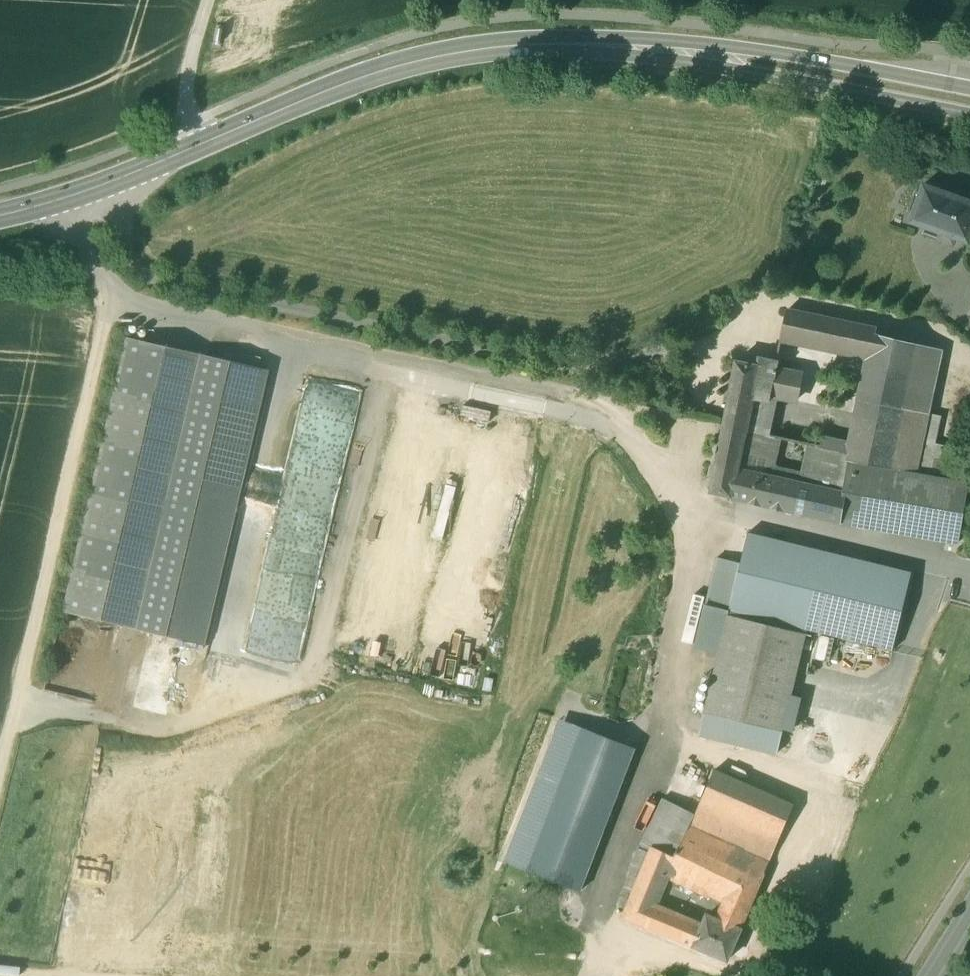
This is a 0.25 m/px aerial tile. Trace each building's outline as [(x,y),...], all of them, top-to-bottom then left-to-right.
[(924,185),(921,193),(915,191),(908,211),(913,213),(910,221),(968,242),(969,237),(969,202),(924,185)] [(874,329),(786,310),(781,334),(869,353),(874,329)] [(146,330),(123,325),(120,337),(125,338),(143,342),(146,330)] [(916,344),(875,335),(876,330),(874,329),(869,353),(866,368),(909,377),(916,344)] [(125,338),(61,612),(137,630),(200,355),(143,342),(125,338)] [(777,362),(752,357),(750,364),(736,361),(724,420),(746,424),(753,392),(769,396),(775,370),(777,362)] [(866,368),(862,388),(859,400),(903,409),(909,377),(866,368)] [(802,375),(775,370),(769,396),(777,397),(797,402),(802,375)] [(307,379),(299,424),(262,417),(251,475),(282,480),(274,522),(291,525),(290,531),(330,538),(358,389),(307,379)] [(769,437),(777,397),(769,396),(753,392),(746,424),(745,431),(769,437)] [(903,409),(859,400),(856,414),(850,443),(848,454),(848,462),(949,479),(955,450),(933,445),(939,417),(903,409)] [(724,420),(710,493),(732,498),(741,450),(745,431),(746,424),(724,420)] [(769,437),(745,431),(741,450),(775,457),(779,439),(769,437)] [(823,437),(820,448),(848,454),(850,443),(823,437)] [(820,448),(809,445),(800,485),(843,495),(848,462),(848,454),(820,448)] [(775,457),(741,450),(737,470),(770,478),(775,457)] [(949,479),(848,462),(843,495),(838,521),(838,523),(958,543),(968,483),(949,479)] [(800,485),(770,478),(737,470),(732,498),(790,510),(790,511),(838,521),(843,495),(800,485)] [(912,573),(748,533),(729,611),(893,650),(912,573)] [(806,631),(729,612),(728,615),(704,713),(782,732),(806,631)] [(700,734),(777,751),(782,732),(704,713),(700,734)] [(528,867),(582,729),(561,721),(507,859),(528,867)] [(635,750),(582,729),(528,867),(581,887),(635,750)] [(794,805),(714,771),(695,815),(692,822),(770,861),(794,805)] [(663,798),(631,863),(644,870),(653,848),(674,856),(692,822),(695,815),(663,798)] [(770,861),(692,822),(674,856),(673,857),(665,877),(722,903),(747,914),(770,861)] [(627,910),(624,918),(644,926),(652,908),(665,877),(673,857),(674,856),(653,848),(644,870),(627,910)] [(631,863),(629,876),(617,906),(627,910),(644,870),(631,863)] [(715,919),(707,915),(701,928),(693,947),(727,961),(747,914),(722,903),(715,919)] [(701,928),(652,908),(644,926),(693,947),(701,928)]
